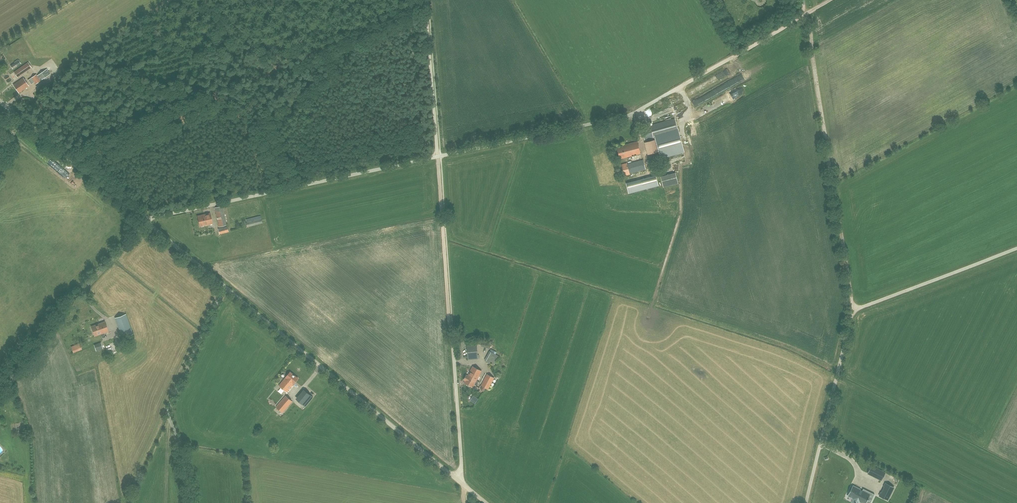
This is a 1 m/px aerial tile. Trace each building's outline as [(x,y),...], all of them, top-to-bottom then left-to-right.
[(13,69),(21,64),(19,60),(10,65),(13,69)] [(17,77),(32,68),(28,62),(14,72),(17,77)] [(47,69),(37,75),(36,74),(31,77),(32,78),(28,80),(31,84),(34,83),(35,84),(41,81),(40,81),(50,74),(47,69)] [(19,93),(29,86),(23,78),(13,85),(19,93)] [(654,116),(652,110),(645,112),(647,119),(654,116)] [(674,119),(655,124),(642,128),(645,140),(655,138),(657,145),(661,158),(663,158),(663,157),(681,152),(682,154),(683,154),(683,151),(674,119)] [(654,140),(645,142),(648,154),(657,151),(654,140)] [(620,159),(640,153),(637,141),(617,147),(620,159)] [(657,151),(648,154),(651,165),(660,163),(657,151)] [(646,169),(643,160),(627,164),(627,163),(622,164),(625,176),(630,174),(630,173),(646,169)] [(663,187),(679,183),(676,173),(661,177),(663,187)] [(659,186),(656,176),(626,183),(629,193),(659,186)] [(219,227),(227,225),(223,206),(215,207),(219,226),(219,227)] [(200,226),(213,223),(211,213),(198,216),(200,226)] [(248,227),(262,223),(260,215),(246,219),(248,227)] [(116,318),(122,338),(133,334),(126,314),(116,318)] [(94,336),(108,331),(105,321),(91,326),(94,336)] [(112,355),(116,354),(114,350),(118,349),(115,342),(108,346),(112,355)] [(94,345),(96,351),(103,349),(101,343),(94,345)] [(478,359),(477,349),(477,345),(467,346),(468,360),(478,359)] [(489,351),(485,360),(495,365),(499,356),(489,351)] [(477,382),(476,382),(482,371),(473,366),(468,376),(467,375),(464,380),(465,381),(464,383),(473,387),(475,385),(477,386),(478,383),(479,382),(477,381),(477,382)] [(287,392),(294,384),(298,379),(290,372),(286,377),(279,386),(287,392)] [(484,390),(486,388),(488,389),(494,378),(487,374),(480,385),(482,386),(481,389),(481,390),(483,391),(484,390)] [(305,407),(313,397),(304,389),(295,399),(305,407)] [(277,391),(272,401),(276,403),(281,393),(277,391)] [(276,407),(282,413),(292,401),(286,396),(276,407)] [(284,420),(287,423),(302,409),(298,405),(284,420)] [(271,440),(285,425),(279,420),(266,435),(271,440)] [(882,480),(885,473),(871,466),(868,473),(882,480)] [(894,487),(886,483),(884,487),(885,487),(882,493),(881,493),(879,496),(888,500),(894,487)] [(862,502),(865,502),(867,500),(868,500),(869,499),(868,498),(869,497),(872,498),(872,499),(875,494),(874,494),(873,495),(871,494),(863,490),(864,489),(863,489),(862,490),(853,486),(848,496),(853,499),(852,501),(854,502),(855,502),(859,502),(860,502),(862,502)]
